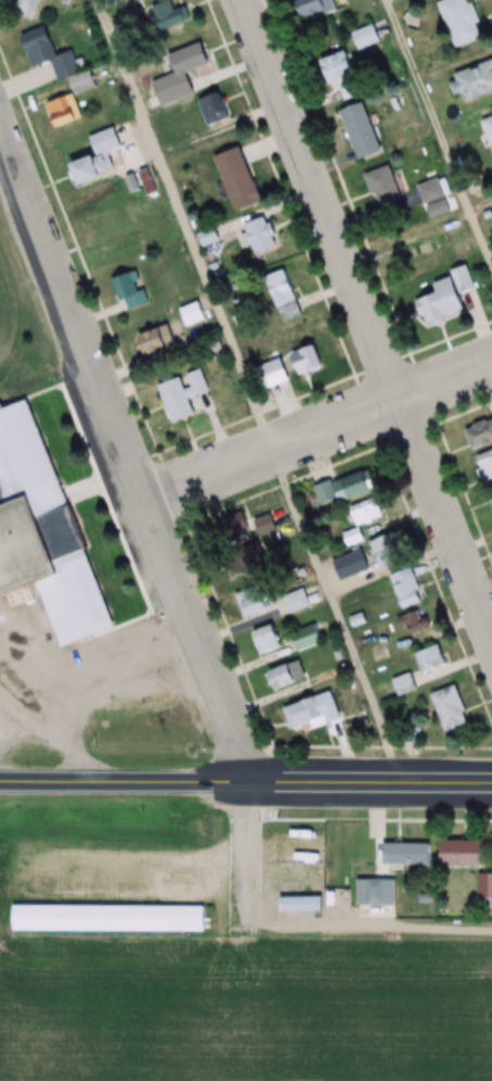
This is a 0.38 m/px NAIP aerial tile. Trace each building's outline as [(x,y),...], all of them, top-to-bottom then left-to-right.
[(41,0),(13,0),(10,8),(33,17),(41,0)] [(150,7),(157,31),(190,21),(186,6),(174,10),(172,0),(150,7)] [(332,0),(300,0),(306,20),(335,10),(332,0)] [(457,49),(485,38),(471,0),(447,0),(440,3),(457,49)] [(352,33),(358,49),(381,41),(374,24),(352,33)] [(21,35),(32,68),(51,62),(57,81),(70,77),(76,95),(97,87),(91,70),(80,73),(73,51),(57,56),(47,26),(21,35)] [(171,54),(177,73),(153,81),(161,106),(193,95),(186,73),(211,65),(204,43),(171,54)] [(339,101),(362,93),(349,51),(325,59),(339,101)] [(450,78),(460,105),(491,93),(491,62),(450,78)] [(47,103),(55,128),(81,120),(74,95),(47,103)] [(205,124),(226,120),(220,95),(200,99),(205,124)] [(382,152),(364,103),(340,112),(358,161),(382,152)] [(491,147),(491,118),(483,121),(491,147)] [(74,163),(81,185),(115,174),(108,151),(121,147),(115,127),(88,136),(95,156),(74,163)] [(262,202),(243,147),(215,156),(235,211),(262,202)] [(377,206),(402,196),(389,165),(365,176),(377,206)] [(424,205),(450,195),(442,176),(417,187),(424,205)] [(254,253),(278,247),(269,216),(245,222),(254,253)] [(200,232),(203,244),(217,241),(214,229),(200,232)] [(477,310),(464,267),(450,271),(453,278),(436,283),(440,294),(417,301),(424,326),(477,310)] [(283,322),(303,314),(287,269),(266,276),(283,322)] [(112,279),(124,311),(148,302),(136,270),(112,279)] [(206,319),(200,301),(180,307),(186,325),(206,319)] [(182,342),(173,322),(136,338),(145,359),(182,342)] [(291,354),(300,377),(325,368),(316,345),(291,354)] [(170,421),(196,414),(191,398),(209,392),(202,369),(184,375),(184,377),(159,385),(170,421)] [(34,400),(0,412),(0,600),(38,587),(39,587),(60,648),(112,630),(34,400)] [(475,451),(491,443),(491,417),(465,431),(475,451)] [(483,484),(491,480),(491,451),(477,457),(481,468),(477,470),(483,484)] [(375,492),(368,470),(314,488),(320,505),(339,499),(340,504),(375,492)] [(358,527),(385,516),(378,497),(351,508),(358,527)] [(481,507),(485,517),(491,514),(491,503),(481,507)] [(222,519),(228,537),(252,529),(246,511),(222,519)] [(342,533),(346,547),(363,541),(359,528),(342,533)] [(404,562),(396,534),(370,542),(378,570),(404,562)] [(370,571),(363,551),(333,561),(339,581),(370,571)] [(389,577),(403,610),(425,600),(411,568),(389,577)] [(241,616),(276,610),(272,586),(237,592),(241,616)] [(314,594),(306,597),(304,590),(284,597),(289,612),(317,603),(314,594)] [(407,628),(412,637),(429,628),(420,609),(397,621),(401,631),(407,628)] [(285,646),(275,623),(251,634),(261,657),(285,646)] [(289,637),(300,654),(323,640),(312,623),(289,637)] [(448,664),(440,645),(413,656),(422,676),(448,664)] [(268,672),(275,692),(306,680),(298,660),(268,672)] [(392,682),(399,698),(419,690),(411,673),(392,682)] [(469,725),(455,687),(432,695),(445,733),(469,725)] [(296,730),(340,719),(334,693),(289,704),(296,730)] [(483,865),(483,840),(440,840),(440,865),(483,865)] [(430,844),(383,844),(383,865),(430,865),(430,844)] [(477,874),(477,897),(491,897),(491,874),(477,874)] [(357,904),(395,904),(395,879),(357,879),(357,904)] [(204,903),(204,929),(17,930),(17,904),(204,903)]
